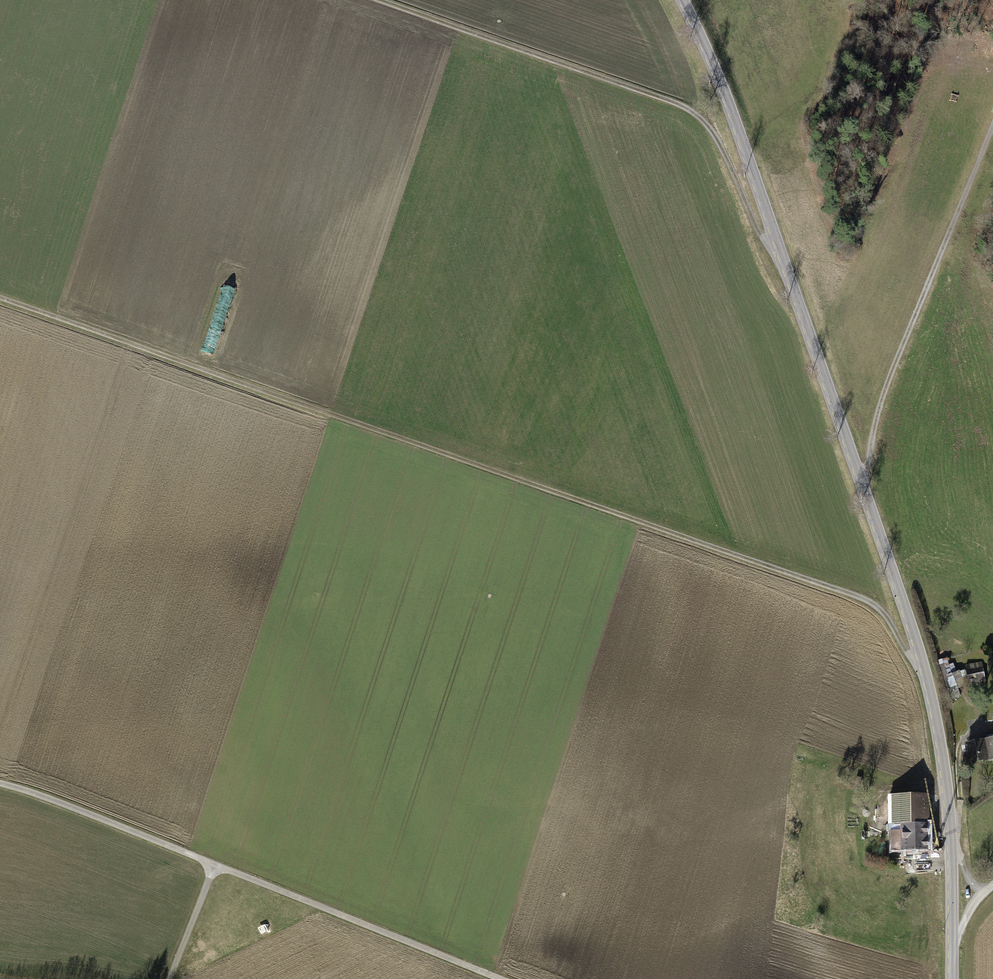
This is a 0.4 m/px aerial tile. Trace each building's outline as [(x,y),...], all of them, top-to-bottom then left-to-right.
[(983,669),(968,672),(969,679),(984,676),(983,669)] [(949,674),(951,685),(964,683),(962,672),(949,674)] [(967,745),(970,762),(992,758),(992,740),(967,745)] [(923,797),(889,798),(889,828),(899,828),(899,824),(904,824),(904,839),(902,839),(902,840),(904,840),(904,849),(927,849),(927,824),(923,824),(923,797)]
